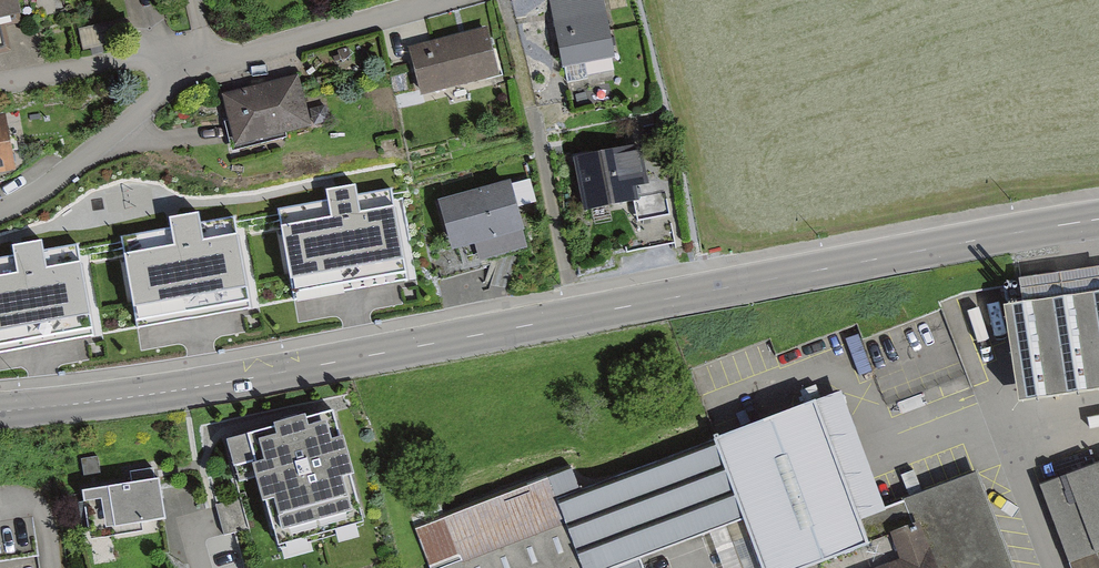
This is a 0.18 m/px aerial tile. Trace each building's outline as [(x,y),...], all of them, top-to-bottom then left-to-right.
[(32,17),(28,0),(0,0),(0,24),(32,17)] [(558,2),(571,70),(619,60),(608,0),(568,0),(558,2)] [(496,27),(417,45),(429,98),(508,79),(496,27)] [(303,77),(227,94),(239,145),(315,127),(303,77)] [(0,120),(0,176),(21,173),(14,118),(0,120)] [(641,145),(584,155),(594,208),(651,197),(641,145)] [(520,180),(448,198),(461,247),(532,230),(520,180)] [(399,211),(273,234),(284,296),(410,274),(399,211)] [(162,258),(29,272),(35,332),(169,318),(162,258)] [(1019,302),(1031,397),(1098,388),(1098,291),(1019,302)] [(721,440),(748,516),(767,567),(1020,567),(986,473),(889,507),(848,395),(721,440)] [(342,414),(233,442),(241,471),(263,466),(283,543),(370,520),(342,414)] [(748,516),(721,440),(583,490),(578,475),(424,530),(437,567),(649,567),(644,554),(748,516)] [(1047,488),(1074,559),(1098,550),(1098,468),(1047,488)] [(162,481),(86,493),(93,539),(169,528),(162,481)]
